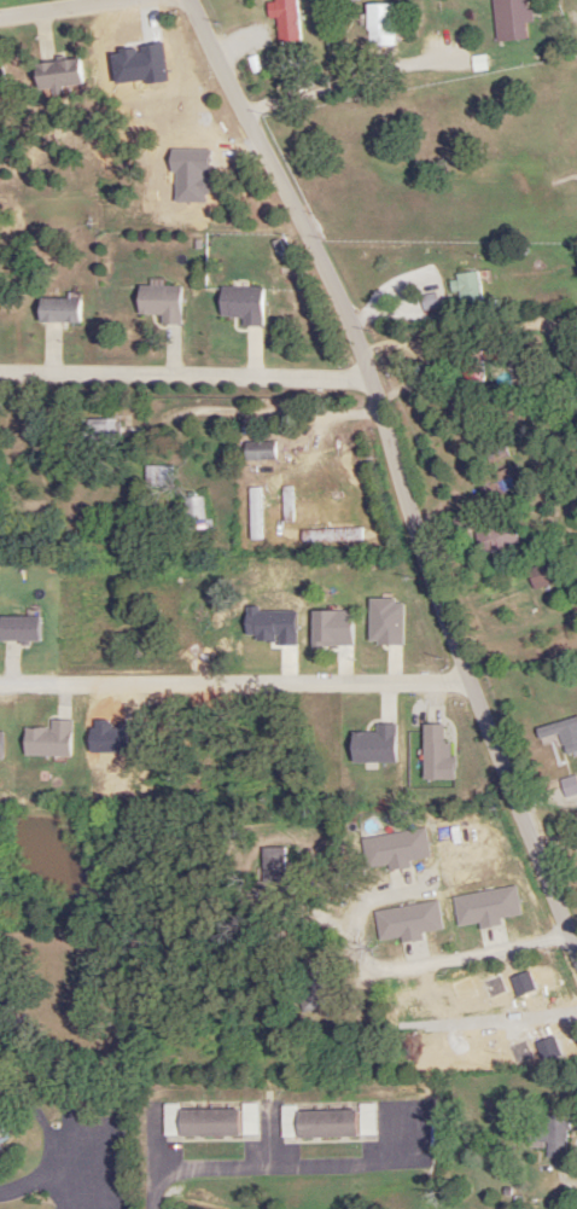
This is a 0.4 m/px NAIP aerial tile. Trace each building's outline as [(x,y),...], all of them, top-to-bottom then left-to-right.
[(299,39),(296,0),(273,0),(276,41),(299,39)] [(501,41),(525,38),(521,0),(498,0),(501,41)] [(392,45),(392,2),(364,2),(364,45),(392,45)] [(61,86),(81,84),(79,59),(32,63),(35,90),(50,89),(50,95),(62,94),(61,86)] [(456,302),(479,302),(479,274),(456,274),(456,302)] [(476,352),(461,356),(468,381),(481,378),(479,369),(481,369),(476,352)] [(80,448),(119,448),(119,419),(80,419),(80,448)] [(144,489),(171,489),(171,467),(144,467),(144,489)] [(499,494),(520,488),(514,468),(494,474),(499,494)] [(184,498),(184,522),(203,522),(203,498),(184,498)] [(485,555),(519,542),(510,520),(476,533),(485,555)] [(532,591),(557,583),(551,562),(526,570),(532,591)] [(576,752),(576,717),(534,730),(537,741),(557,735),(563,756),(576,752)] [(374,1136),(374,1103),(357,1103),(357,1136),(374,1136)] [(162,1136),(237,1136),(237,1109),(178,1109),(178,1104),(162,1104),(162,1136)] [(256,1106),(241,1106),(241,1135),(256,1135),(256,1106)] [(280,1106),(280,1138),(355,1137),(354,1110),(295,1111),(295,1106),(280,1106)] [(567,1159),(567,1116),(545,1116),(545,1131),(528,1130),(528,1143),(545,1144),(545,1159),(567,1159)]
